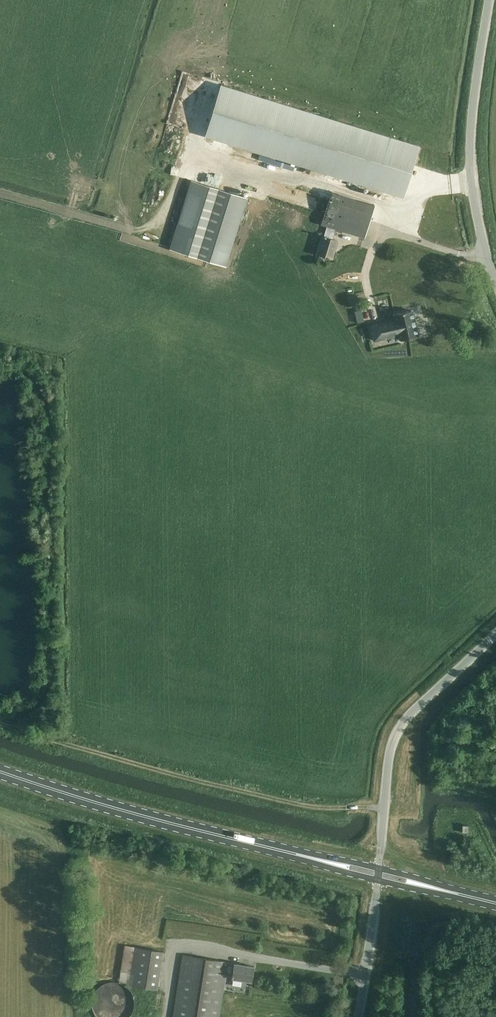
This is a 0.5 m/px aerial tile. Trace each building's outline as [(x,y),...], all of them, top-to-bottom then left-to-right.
[(206,135),(403,196),(419,146),(221,85),(206,135)] [(425,163),(421,171),(431,176),(435,167),(425,163)] [(191,180),(169,248),(227,266),(248,198),(219,189),(191,180)] [(318,254),(332,258),(338,240),(333,239),(336,229),(365,238),(375,205),(331,191),(321,225),(327,226),(324,236),(323,236),(318,254)] [(395,319),(373,325),(377,340),(399,335),(400,340),(418,336),(412,310),(394,314),(395,319)] [(128,985),(158,989),(164,951),(134,946),(134,947),(124,945),(118,982),(128,983),(128,985)] [(226,976),(228,963),(229,961),(182,954),(172,1016),(220,1016),(226,976)] [(235,964),(228,963),(226,976),(233,977),(232,978),(252,981),(254,966),(235,963),(235,964)] [(113,981),(110,982),(108,982),(106,983),(104,984),(102,985),(100,986),(98,988),(96,989),(95,991),(94,993),(93,995),(92,997),(92,1000),(92,1002),(92,1004),(92,1007),(92,1009),(93,1011),(94,1013),(95,1015),(97,1016),(129,1016),(130,1016),(131,1015),(132,1013),(133,1011),(134,1008),(134,1006),(135,1004),(134,1001),(134,999),(134,997),(133,995),(132,993),(131,991),(129,989),(128,987),(126,986),(124,984),(122,983),(120,982),(117,982),(115,982),(113,981)]
